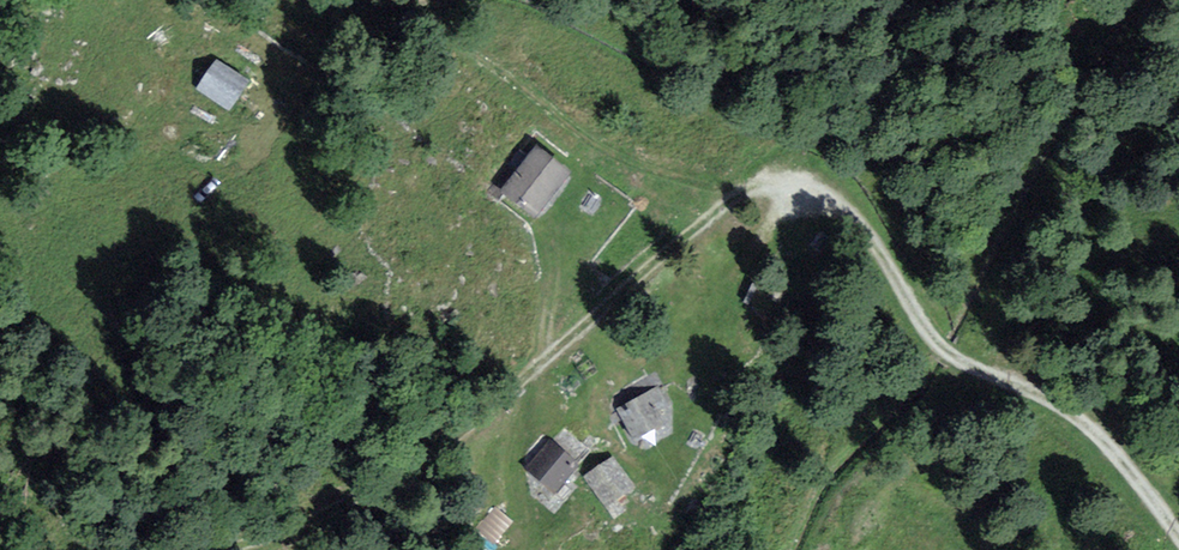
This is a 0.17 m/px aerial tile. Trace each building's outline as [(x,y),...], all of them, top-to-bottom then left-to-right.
[(249,81),(217,59),(195,89),(228,112),(249,81)] [(571,173),(538,146),(501,190),(534,217),(571,173)] [(664,424),(657,409),(668,402),(659,387),(648,393),(617,408),(632,440),(664,424)] [(581,464),(549,438),(523,469),(555,495),(581,464)] [(635,488),(614,457),(585,476),(605,507),(635,488)] [(514,523),(497,506),(475,528),(494,546),(514,523)]
